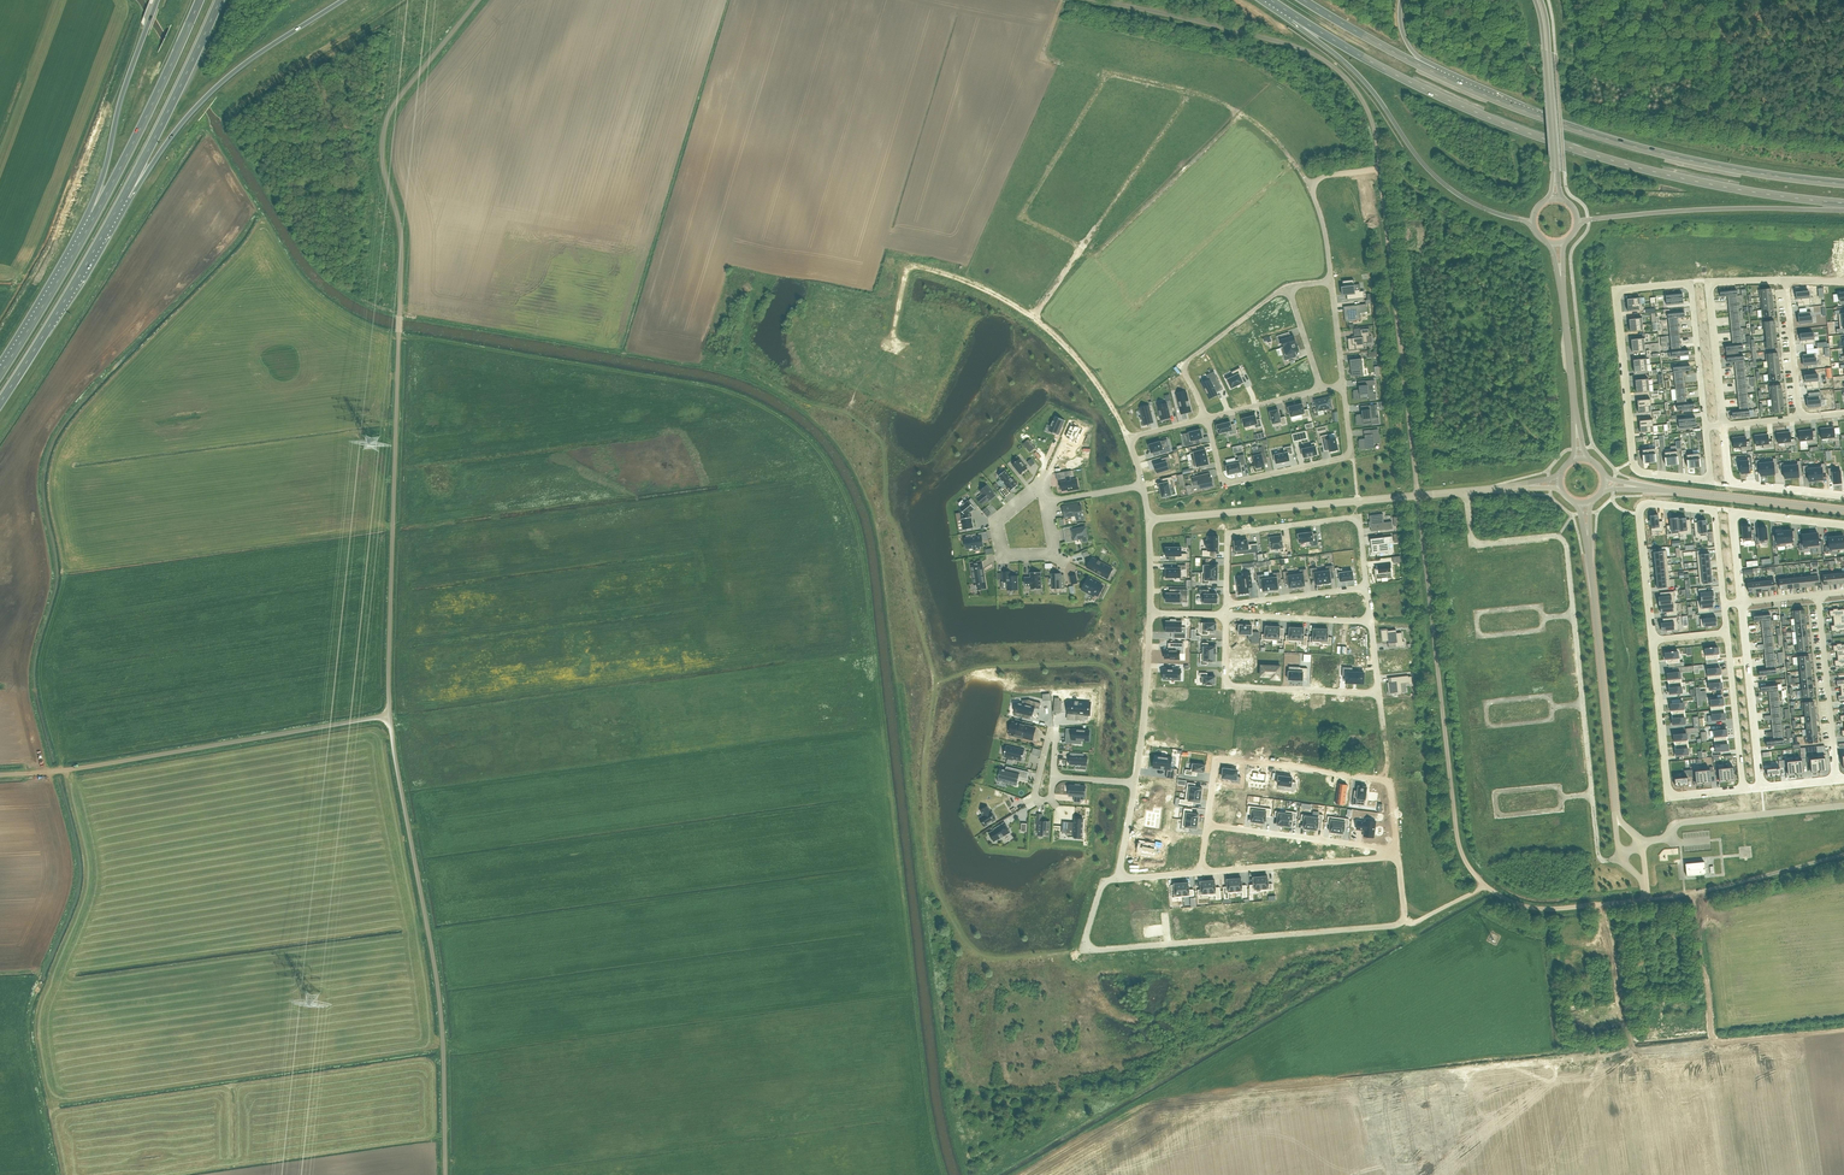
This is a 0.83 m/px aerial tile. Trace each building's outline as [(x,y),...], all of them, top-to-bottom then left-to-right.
[(1343,287),(1342,287),(1342,292),(1343,296),(1344,295),(1347,295),(1348,300),(1347,300),(1365,298),(1364,291),(1360,291),(1360,290),(1355,290),(1355,285),(1354,285),(1354,280),(1343,281),(1343,287)] [(1771,289),(1759,290),(1760,297),(1772,296),(1771,289)] [(1802,292),(1796,292),(1797,299),(1798,303),(1803,303),(1804,306),(1811,305),(1810,297),(1809,297),(1809,291),(1804,292),(1804,291),(1802,291),(1802,292)] [(1833,295),(1834,302),(1839,301),(1839,302),(1839,301),(1843,301),(1843,291),(1843,293),(1838,294),(1833,295)] [(1737,295),(1727,296),(1729,313),(1739,312),(1737,295)] [(1366,304),(1344,307),(1345,322),(1361,320),(1360,313),(1367,312),(1366,304)] [(1762,310),(1761,310),(1762,317),(1774,316),(1773,309),(1762,310)] [(1739,312),(1729,313),(1731,329),(1741,328),(1739,312)] [(1799,318),(1799,324),(1812,323),(1811,317),(1812,317),(1811,312),(1799,313),(1799,318)] [(1678,318),(1668,319),(1670,336),(1680,335),(1678,318)] [(1774,321),(1763,322),(1764,329),(1775,328),(1774,321)] [(1741,328),(1731,329),(1733,346),(1743,345),(1741,328)] [(1361,337),(1348,339),(1349,351),(1365,349),(1364,343),(1368,343),(1367,337),(1372,337),(1372,336),(1370,336),(1369,329),(1360,329),(1361,337)] [(1285,334),(1277,336),(1280,344),(1283,343),(1284,347),(1297,343),(1294,336),(1291,337),(1289,332),(1285,334)] [(1813,333),(1800,334),(1801,340),(1802,340),(1802,345),(1815,343),(1814,338),(1813,333)] [(1680,335),(1670,336),(1671,352),(1681,351),(1680,335)] [(1230,342),(1228,338),(1218,343),(1219,347),(1230,342)] [(1766,342),(1765,342),(1766,349),(1777,348),(1776,341),(1766,342)] [(1284,347),(1281,348),(1285,361),(1293,358),(1297,357),(1296,352),(1299,351),(1299,350),(1298,346),(1298,347),(1297,343),(1284,347)] [(1778,353),(1766,354),(1766,362),(1767,361),(1778,360),(1778,353)] [(1804,359),(1803,359),(1804,366),(1816,364),(1816,359),(1816,354),(1816,353),(1814,354),(1803,355),(1804,359)] [(1362,358),(1350,360),(1352,377),(1364,375),(1362,358)] [(1263,360),(1253,366),(1258,375),(1268,370),(1263,360)] [(1744,361),(1734,362),(1736,379),(1746,378),(1744,361)] [(1234,377),(1228,380),(1229,383),(1228,383),(1231,388),(1232,388),(1237,386),(1240,384),(1243,382),(1240,376),(1243,374),(1240,368),(1232,372),(1234,377)] [(1684,371),(1674,372),(1675,389),(1685,388),(1684,371)] [(1209,380),(1202,384),(1209,399),(1218,395),(1216,390),(1222,387),(1223,390),(1223,389),(1214,372),(1207,375),(1209,380)] [(1768,374),(1768,381),(1780,380),(1780,373),(1768,374)] [(1817,374),(1805,376),(1805,382),(1806,382),(1806,386),(1812,386),(1812,389),(1819,389),(1818,380),(1817,374)] [(1746,378),(1736,379),(1738,395),(1748,394),(1746,378)] [(1354,393),(1353,394),(1354,394),(1355,399),(1360,399),(1361,399),(1361,400),(1369,399),(1369,394),(1374,394),(1373,384),(1375,384),(1374,380),(1365,381),(1366,385),(1359,386),(1360,390),(1354,390),(1354,393)] [(1781,385),(1769,386),(1770,394),(1770,393),(1782,392),(1781,385)] [(1685,388),(1675,389),(1677,405),(1687,404),(1685,388)] [(1748,394),(1738,395),(1739,412),(1749,411),(1748,394)] [(1177,395),(1173,396),(1174,404),(1179,403),(1181,414),(1191,411),(1190,406),(1190,405),(1189,401),(1187,395),(1178,398),(1177,395)] [(1808,401),(1807,401),(1808,407),(1821,406),(1820,400),(1820,395),(1815,396),(1807,397),(1808,401)] [(1317,408),(1313,409),(1314,416),(1319,415),(1324,414),(1323,410),(1332,408),(1329,398),(1315,401),(1317,408)] [(1167,403),(1157,405),(1161,420),(1171,418),(1169,411),(1173,410),(1171,400),(1166,401),(1167,403)] [(1289,407),(1291,417),(1292,421),(1302,418),(1310,416),(1308,409),(1304,410),(1303,404),(1293,406),(1293,405),(1289,406),(1289,407)] [(1357,418),(1356,418),(1357,418),(1357,424),(1363,423),(1363,424),(1372,423),(1372,419),(1377,418),(1376,409),(1378,409),(1377,405),(1368,406),(1369,410),(1362,411),(1362,414),(1356,415),(1357,418)] [(1772,406),(1771,406),(1772,414),(1784,412),(1783,405),(1772,406)] [(1141,411),(1136,412),(1138,418),(1142,416),(1144,425),(1154,422),(1150,408),(1141,410),(1141,411)] [(1274,410),(1270,411),(1273,426),(1282,424),(1282,425),(1287,424),(1285,417),(1280,418),(1278,410),(1274,411),(1274,410)] [(1056,416),(1049,431),(1059,435),(1065,421),(1056,416)] [(1256,416),(1242,419),(1244,427),(1255,425),(1256,428),(1262,426),(1260,419),(1257,420),(1256,416)] [(1230,422),(1217,425),(1219,434),(1229,431),(1230,435),(1237,433),(1235,426),(1232,427),(1230,422)] [(1075,427),(1071,425),(1066,437),(1069,439),(1069,440),(1077,444),(1076,445),(1077,445),(1078,443),(1077,443),(1083,431),(1084,431),(1084,429),(1083,429),(1075,426),(1075,427)] [(1834,428),(1821,429),(1822,439),(1829,438),(1829,442),(1835,441),(1839,441),(1839,434),(1834,435),(1834,428)] [(1360,443),(1359,443),(1360,443),(1360,448),(1365,448),(1366,448),(1366,449),(1375,448),(1374,443),(1380,443),(1378,429),(1371,430),(1372,434),(1365,435),(1365,439),(1359,439),(1360,443)] [(1187,440),(1184,441),(1185,447),(1196,444),(1195,440),(1203,438),(1202,435),(1203,434),(1202,430),(1201,430),(1195,431),(1194,430),(1190,431),(1191,432),(1186,434),(1187,440)] [(1812,430),(1799,431),(1800,441),(1800,445),(1807,444),(1817,443),(1817,436),(1812,437),(1812,430)] [(1301,432),(1292,434),(1294,442),(1303,440),(1301,432)] [(1790,432),(1777,434),(1778,443),(1785,443),(1785,446),(1796,445),(1795,439),(1791,439),(1790,432)] [(1335,433),(1321,436),(1323,445),(1328,444),(1330,452),(1331,451),(1332,453),(1337,451),(1337,450),(1339,450),(1337,444),(1338,444),(1337,439),(1336,439),(1335,433)] [(1768,435),(1755,436),(1756,445),(1763,445),(1763,449),(1774,448),(1773,441),(1769,441),(1768,435)] [(1746,437),(1733,438),(1734,448),(1741,447),(1741,451),(1751,450),(1750,443),(1746,444),(1746,437)] [(1155,443),(1148,445),(1149,449),(1150,449),(1152,453),(1159,451),(1160,454),(1171,451),(1170,446),(1166,447),(1164,440),(1159,442),(1159,441),(1155,442),(1155,443)] [(1313,447),(1302,449),(1304,458),(1317,455),(1315,443),(1312,443),(1313,447)] [(1275,455),(1274,455),(1274,456),(1275,456),(1276,463),(1276,464),(1277,464),(1277,463),(1281,462),(1281,463),(1285,462),(1289,461),(1290,461),(1290,460),(1289,455),(1293,454),(1292,446),(1284,448),(1285,453),(1275,455)] [(1259,447),(1252,448),(1253,453),(1254,457),(1253,458),(1254,462),(1255,462),(1257,469),(1261,468),(1261,467),(1265,466),(1263,458),(1267,457),(1265,447),(1259,448),(1259,447)] [(1206,450),(1190,453),(1192,460),(1207,457),(1206,450)] [(1235,458),(1226,460),(1227,466),(1226,466),(1228,474),(1242,471),(1240,465),(1246,464),(1244,455),(1238,456),(1239,459),(1236,460),(1235,458)] [(1156,469),(1155,469),(1156,473),(1157,473),(1158,473),(1172,469),(1170,461),(1171,461),(1169,456),(1162,459),(1163,463),(1155,465),(1156,469)] [(1207,457),(1192,460),(1194,468),(1209,464),(1207,457)] [(1740,462),(1739,462),(1739,466),(1740,465),(1741,474),(1749,473),(1749,465),(1752,464),(1751,457),(1747,457),(1748,459),(1740,460),(1740,462)] [(1773,461),(1766,462),(1767,475),(1775,474),(1774,466),(1777,466),(1776,458),(1773,459),(1773,461)] [(1020,459),(1013,464),(1021,474),(1028,469),(1020,459)] [(1759,460),(1755,460),(1756,468),(1760,468),(1760,476),(1767,475),(1766,462),(1759,462),(1759,460)] [(1790,463),(1792,478),(1799,477),(1798,469),(1802,468),(1801,461),(1797,461),(1797,464),(1791,464),(1790,463)] [(1783,463),(1779,463),(1780,471),(1784,470),(1785,479),(1792,478),(1790,463),(1783,464),(1783,463)] [(1821,465),(1814,466),(1816,481),(1823,480),(1822,472),(1826,471),(1825,464),(1821,464),(1821,465)] [(1808,465),(1803,466),(1803,473),(1808,473),(1809,481),(1816,481),(1814,466),(1808,466),(1808,465)] [(1832,468),(1828,469),(1829,476),(1832,476),(1833,484),(1842,483),(1841,476),(1842,476),(1842,473),(1840,473),(1840,468),(1832,469),(1832,468)] [(1064,472),(1056,473),(1057,480),(1066,479),(1065,477),(1073,475),(1072,470),(1064,472)] [(1005,471),(999,476),(1006,485),(999,490),(1005,497),(1012,491),(1011,491),(1017,486),(1005,471)] [(1202,475),(1193,477),(1195,486),(1200,485),(1201,489),(1205,488),(1205,489),(1210,488),(1209,487),(1214,486),(1212,478),(1209,478),(1208,474),(1202,475)] [(1164,484),(1160,484),(1161,488),(1160,488),(1161,492),(1162,497),(1164,497),(1164,498),(1169,497),(1168,496),(1171,495),(1170,488),(1175,487),(1172,477),(1163,479),(1164,484)] [(1067,481),(1061,482),(1063,490),(1068,489),(1069,491),(1079,489),(1077,479),(1071,480),(1067,481)] [(983,494),(977,499),(982,504),(988,500),(989,501),(995,495),(987,486),(982,490),(981,491),(983,493),(983,494)] [(969,500),(960,508),(964,530),(974,528),(971,512),(975,509),(975,508),(978,506),(972,498),(969,501),(969,500)] [(1067,508),(1064,509),(1065,517),(1076,515),(1077,521),(1084,520),(1083,516),(1084,515),(1083,513),(1082,506),(1078,506),(1078,504),(1068,505),(1068,506),(1067,506),(1067,508)] [(986,508),(982,511),(988,517),(991,514),(986,508)] [(1371,524),(1369,524),(1369,527),(1371,527),(1371,531),(1393,529),(1392,521),(1391,522),(1383,523),(1383,515),(1383,514),(1370,516),(1371,524)] [(1650,520),(1649,521),(1649,525),(1651,525),(1652,531),(1664,530),(1663,521),(1659,522),(1658,515),(1650,515),(1650,520)] [(1671,525),(1667,526),(1668,534),(1679,533),(1680,533),(1678,519),(1678,517),(1670,518),(1671,525)] [(1678,519),(1680,533),(1679,533),(1679,534),(1692,533),(1691,524),(1687,525),(1686,518),(1685,518),(1685,517),(1681,517),(1681,518),(1678,519)] [(1698,528),(1695,528),(1696,537),(1708,536),(1707,529),(1709,529),(1708,525),(1707,525),(1706,520),(1699,521),(1698,521),(1698,528)] [(1742,526),(1744,541),(1752,540),(1752,541),(1756,541),(1755,537),(1755,533),(1751,534),(1750,525),(1747,526),(1747,525),(1742,525),(1742,526)] [(1755,537),(1756,541),(1756,544),(1760,544),(1760,543),(1768,542),(1766,527),(1766,526),(1761,527),(1762,528),(1758,528),(1759,537),(1755,537)] [(1071,535),(1066,536),(1067,542),(1075,541),(1075,539),(1076,539),(1076,538),(1081,538),(1082,542),(1084,541),(1088,541),(1086,528),(1078,529),(1078,528),(1073,529),(1073,531),(1071,531),(1071,535)] [(1331,532),(1325,533),(1326,544),(1334,543),(1334,538),(1341,537),(1341,542),(1346,541),(1345,534),(1346,534),(1346,529),(1345,530),(1345,528),(1330,530),(1331,532)] [(1787,529),(1784,530),(1785,544),(1793,543),(1793,546),(1797,545),(1796,538),(1793,538),(1792,530),(1787,530),(1787,529)] [(1776,540),(1773,540),(1774,548),(1778,547),(1785,546),(1785,544),(1784,530),(1780,530),(1780,531),(1776,532),(1776,540)] [(1299,535),(1297,536),(1298,540),(1299,540),(1299,542),(1311,541),(1312,546),(1319,545),(1317,534),(1313,534),(1313,532),(1308,533),(1303,533),(1298,534),(1299,535)] [(1813,532),(1810,533),(1811,549),(1817,548),(1818,552),(1823,552),(1822,541),(1819,541),(1818,533),(1813,533),(1813,532)] [(1803,543),(1799,543),(1800,551),(1804,550),(1803,550),(1811,549),(1810,533),(1806,533),(1806,534),(1802,535),(1803,543)] [(967,539),(965,539),(967,548),(974,547),(974,550),(980,549),(980,546),(983,545),(982,536),(977,537),(976,534),(966,535),(967,539)] [(1836,536),(1837,550),(1838,550),(1843,549),(1843,536),(1840,536),(1839,535),(1836,536)] [(1202,550),(1202,557),(1210,557),(1211,551),(1218,551),(1218,546),(1219,546),(1219,545),(1219,543),(1219,542),(1218,542),(1218,537),(1208,536),(1208,540),(1206,540),(1206,547),(1208,547),(1208,550),(1202,550)] [(1282,536),(1270,538),(1271,550),(1281,548),(1281,552),(1287,551),(1287,545),(1283,546),(1283,543),(1282,543),(1282,541),(1282,536)] [(1374,547),(1372,547),(1373,554),(1380,554),(1380,553),(1379,553),(1379,551),(1383,551),(1389,550),(1390,550),(1389,545),(1389,543),(1393,543),(1392,536),(1377,538),(1377,539),(1377,540),(1377,543),(1373,543),(1373,545),(1374,545),(1374,547)] [(1829,546),(1825,546),(1826,554),(1830,553),(1830,552),(1838,552),(1838,550),(1837,550),(1836,536),(1832,536),(1832,537),(1828,537),(1829,546)] [(1240,540),(1235,541),(1236,551),(1237,551),(1237,550),(1243,550),(1244,553),(1244,554),(1258,552),(1257,543),(1248,545),(1248,540),(1240,541),(1240,540)] [(1165,549),(1165,555),(1166,555),(1166,556),(1175,556),(1175,560),(1187,560),(1187,554),(1182,554),(1182,547),(1180,547),(1180,546),(1175,546),(1175,548),(1166,548),(1166,549),(1165,549)] [(1704,550),(1697,551),(1697,555),(1698,562),(1710,561),(1710,553),(1705,554),(1704,550)] [(1666,551),(1654,552),(1654,559),(1667,558),(1666,551)] [(1092,557),(1087,567),(1097,573),(1097,574),(1098,573),(1100,574),(1100,575),(1107,578),(1112,568),(1101,562),(1102,562),(1102,561),(1101,562),(1098,561),(1099,560),(1098,561),(1092,557)] [(1203,565),(1203,573),(1218,573),(1218,565),(1209,565),(1210,558),(1206,558),(1206,565),(1203,565)] [(1667,558),(1654,559),(1655,567),(1668,565),(1667,558)] [(982,561),(970,563),(974,585),(977,584),(977,585),(978,588),(980,590),(981,590),(983,590),(983,589),(985,589),(986,586),(986,584),(982,561)] [(1710,561),(1698,562),(1698,569),(1711,568),(1710,561)] [(1379,568),(1374,569),(1375,579),(1392,577),(1393,577),(1393,576),(1392,576),(1391,564),(1379,566),(1379,568)] [(1165,573),(1165,579),(1172,579),(1172,577),(1181,577),(1181,569),(1186,569),(1186,565),(1178,565),(1178,569),(1166,569),(1166,573),(1165,573)] [(1668,565),(1655,567),(1656,574),(1669,572),(1668,565)] [(1326,569),(1322,570),(1324,583),(1325,583),(1325,584),(1330,584),(1330,583),(1331,583),(1330,573),(1334,573),(1333,566),(1326,566),(1326,569)] [(1317,568),(1310,568),(1311,576),(1315,575),(1316,584),(1318,584),(1318,585),(1322,585),(1322,584),(1324,583),(1322,570),(1322,572),(1318,572),(1317,568)] [(1339,568),(1336,568),(1336,576),(1340,575),(1340,581),(1354,580),(1353,571),(1343,573),(1342,569),(1339,569),(1339,568)] [(1711,568),(1698,569),(1699,577),(1712,575),(1711,568)] [(1296,573),(1297,587),(1299,587),(1299,588),(1303,587),(1303,586),(1305,586),(1304,576),(1308,576),(1307,569),(1300,570),(1300,574),(1296,575),(1296,573)] [(1288,571),(1283,572),(1284,579),(1288,578),(1290,588),(1291,588),(1291,589),(1296,588),(1296,587),(1297,587),(1296,573),(1288,574),(1288,571)] [(1010,572),(1004,572),(1004,582),(1008,581),(1008,590),(1018,590),(1017,576),(1010,576),(1010,572)] [(1031,577),(1025,578),(1025,586),(1031,586),(1031,589),(1042,589),(1041,572),(1031,572),(1031,577)] [(1202,572),(1202,584),(1209,584),(1209,580),(1218,580),(1218,573),(1203,573),(1202,572)] [(1270,578),(1271,590),(1274,590),(1274,591),(1279,590),(1278,580),(1281,579),(1280,572),(1273,573),(1274,578),(1270,578)] [(1669,572),(1656,574),(1657,581),(1669,580),(1669,572)] [(1050,578),(1050,584),(1052,584),(1052,589),(1062,588),(1062,587),(1065,587),(1065,580),(1061,581),(1061,573),(1051,574),(1051,579),(1050,579),(1050,578)] [(1243,578),(1237,579),(1239,594),(1249,593),(1249,588),(1253,587),(1251,573),(1243,574),(1243,578)] [(1265,574),(1258,575),(1259,582),(1262,582),(1263,592),(1268,592),(1268,590),(1271,590),(1270,578),(1270,576),(1265,577),(1265,574)] [(1712,575),(1699,577),(1700,584),(1713,583),(1712,575)] [(1084,585),(1082,589),(1086,591),(1094,596),(1095,594),(1099,595),(1104,586),(1100,585),(1101,583),(1089,576),(1084,585)] [(1774,578),(1767,578),(1767,580),(1768,590),(1775,590),(1774,578)] [(1669,580),(1657,581),(1657,588),(1670,587),(1669,580)] [(1754,580),(1747,580),(1748,582),(1748,587),(1749,592),(1755,592),(1754,580)] [(976,585),(972,585),(972,582),(966,583),(967,595),(977,594),(976,585)] [(1706,588),(1698,589),(1699,593),(1701,593),(1701,600),(1701,601),(1713,599),(1713,600),(1714,600),(1713,591),(1706,592),(1706,588)] [(1165,595),(1165,600),(1166,600),(1166,602),(1174,602),(1174,603),(1179,603),(1180,602),(1182,602),(1188,602),(1188,596),(1188,589),(1176,589),(1176,594),(1167,593),(1167,595),(1165,595)] [(1200,590),(1200,594),(1202,594),(1201,603),(1217,603),(1217,602),(1218,602),(1219,598),(1217,598),(1217,594),(1209,594),(1209,590),(1200,590)] [(1665,596),(1658,597),(1659,605),(1660,605),(1675,603),(1674,591),(1665,592),(1665,596)] [(1701,600),(1697,601),(1699,613),(1707,612),(1707,608),(1714,608),(1714,606),(1715,606),(1715,602),(1713,602),(1713,600),(1713,599),(1701,601),(1701,600)] [(1661,607),(1659,608),(1660,612),(1661,612),(1661,613),(1668,612),(1669,616),(1677,615),(1676,603),(1675,603),(1660,605),(1661,607)] [(1829,610),(1829,611),(1830,617),(1834,616),(1834,620),(1833,620),(1834,621),(1843,620),(1843,609),(1838,610),(1838,608),(1833,609),(1833,610),(1829,610)] [(1804,610),(1792,611),(1793,619),(1794,619),(1794,618),(1805,617),(1804,610)] [(1668,622),(1661,623),(1662,631),(1667,631),(1667,632),(1671,632),(1671,630),(1678,630),(1676,617),(1668,618),(1668,622)] [(1716,617),(1700,619),(1701,627),(1708,627),(1708,628),(1712,628),(1712,626),(1717,626),(1716,619),(1716,617)] [(1771,619),(1761,620),(1761,621),(1763,637),(1773,636),(1771,619)] [(1166,621),(1166,632),(1175,632),(1175,638),(1186,638),(1186,628),(1182,628),(1182,621),(1176,621),(1176,620),(1171,620),(1171,621),(1166,621)] [(1831,625),(1831,631),(1831,632),(1835,631),(1835,632),(1840,632),(1840,631),(1843,630),(1843,620),(1834,621),(1835,625),(1831,625)] [(1202,623),(1201,635),(1209,635),(1209,630),(1217,631),(1217,623),(1212,623),(1212,622),(1209,622),(1209,623),(1202,623)] [(1238,626),(1238,631),(1239,631),(1239,634),(1249,634),(1248,640),(1251,640),(1251,643),(1259,643),(1259,632),(1252,632),(1252,626),(1248,625),(1245,625),(1240,625),(1240,626),(1238,626)] [(1262,634),(1262,640),(1273,640),(1273,634),(1273,627),(1266,626),(1266,634),(1262,634)] [(1273,640),(1273,644),(1276,644),(1283,644),(1284,635),(1280,635),(1280,627),(1273,627),(1273,634),(1273,640)] [(1286,635),(1286,641),(1297,642),(1297,628),(1290,628),(1290,635),(1286,635)] [(1297,628),(1297,642),(1301,642),(1300,645),(1307,646),(1308,636),(1304,636),(1304,628),(1297,628)] [(1310,636),(1310,642),(1320,643),(1321,643),(1321,629),(1314,629),(1314,637),(1310,636)] [(1320,643),(1320,644),(1331,645),(1332,638),(1328,637),(1329,629),(1321,629),(1321,643),(1320,643)] [(1336,639),(1335,655),(1342,655),(1342,646),(1349,646),(1349,642),(1350,642),(1350,637),(1349,637),(1350,630),(1348,630),(1348,629),(1343,629),(1342,630),(1341,630),(1341,639),(1336,639)] [(1192,639),(1200,640),(1200,636),(1196,636),(1196,630),(1192,630),(1192,639)] [(1386,630),(1381,631),(1382,638),(1383,641),(1389,641),(1389,643),(1395,643),(1396,647),(1405,646),(1404,641),(1403,641),(1402,632),(1397,633),(1396,630),(1388,631),(1388,630),(1386,630)] [(1773,636),(1763,637),(1764,654),(1774,653),(1773,636)] [(1164,651),(1164,655),(1165,655),(1165,658),(1171,659),(1180,659),(1180,653),(1184,653),(1184,644),(1174,643),(1174,650),(1165,650),(1165,651),(1164,651)] [(1202,653),(1202,654),(1216,654),(1216,647),(1208,647),(1208,643),(1203,643),(1202,653)] [(1797,644),(1795,644),(1796,652),(1808,651),(1808,643),(1797,644)] [(1833,645),(1833,646),(1833,652),(1837,651),(1838,655),(1837,655),(1837,656),(1843,655),(1843,644),(1842,645),(1841,643),(1837,644),(1837,645),(1833,645)] [(1386,664),(1385,665),(1386,670),(1400,668),(1400,667),(1399,668),(1398,659),(1406,658),(1407,659),(1410,659),(1410,651),(1411,651),(1411,647),(1403,648),(1403,652),(1388,654),(1389,658),(1385,658),(1386,664)] [(1710,648),(1705,649),(1706,654),(1706,659),(1709,659),(1716,658),(1719,658),(1718,654),(1719,654),(1718,647),(1712,648),(1712,647),(1710,647),(1710,648)] [(1671,652),(1665,653),(1666,659),(1667,663),(1675,663),(1676,667),(1684,666),(1684,662),(1679,662),(1679,657),(1678,651),(1673,652),(1673,651),(1671,651),(1671,652)] [(1201,653),(1201,664),(1208,665),(1208,661),(1216,661),(1216,654),(1202,654),(1202,653),(1201,653)] [(1774,653),(1764,654),(1766,670),(1776,669),(1774,653)] [(1834,660),(1835,666),(1839,666),(1839,667),(1843,667),(1843,666),(1843,655),(1837,656),(1838,656),(1838,660),(1834,660)] [(1238,667),(1238,672),(1239,672),(1239,677),(1244,678),(1244,676),(1249,676),(1249,665),(1253,665),(1254,656),(1248,656),(1248,660),(1240,660),(1239,667),(1238,667)] [(1809,656),(1797,657),(1798,665),(1799,664),(1810,663),(1809,656)] [(1711,669),(1707,669),(1708,675),(1708,679),(1721,678),(1720,674),(1721,674),(1720,668),(1719,668),(1718,664),(1711,665),(1711,669)] [(1262,666),(1261,676),(1271,677),(1271,679),(1280,679),(1281,666),(1262,666)] [(1288,673),(1287,678),(1289,678),(1289,680),(1294,680),(1298,680),(1303,680),(1303,679),(1307,679),(1308,668),(1300,668),(1300,667),(1289,666),(1289,674),(1288,673)] [(1343,667),(1342,676),(1346,677),(1346,683),(1364,683),(1364,673),(1353,672),(1353,668),(1343,667)] [(1164,675),(1164,679),(1167,679),(1179,680),(1180,669),(1164,669),(1164,675)] [(1317,672),(1317,681),(1332,682),(1332,676),(1336,677),(1336,669),(1328,669),(1328,673),(1317,672)] [(1680,672),(1667,673),(1668,679),(1669,679),(1669,684),(1682,682),(1681,677),(1680,672)] [(1200,673),(1200,677),(1202,677),(1202,684),(1207,684),(1207,685),(1211,685),(1211,684),(1215,684),(1216,677),(1208,677),(1208,673),(1200,673)] [(1391,682),(1387,682),(1389,694),(1403,692),(1403,691),(1402,691),(1401,683),(1409,683),(1409,685),(1413,684),(1412,676),(1409,676),(1391,678),(1391,682)] [(1721,678),(1708,679),(1709,684),(1710,690),(1722,689),(1722,682),(1721,682),(1721,678)] [(1669,688),(1670,694),(1682,693),(1682,687),(1682,682),(1669,684),(1669,688)] [(1802,690),(1800,690),(1801,698),(1813,696),(1812,689),(1802,690)] [(1778,690),(1768,691),(1770,708),(1780,707),(1778,690)] [(1704,695),(1697,696),(1697,706),(1702,706),(1702,700),(1705,700),(1704,695)] [(1055,698),(1054,712),(1061,713),(1062,701),(1060,701),(1060,698),(1055,698)] [(1723,698),(1711,700),(1711,705),(1711,710),(1724,709),(1724,705),(1723,698)] [(1677,703),(1671,704),(1671,710),(1672,710),(1672,714),(1685,713),(1684,708),(1683,703),(1681,703),(1681,699),(1677,699),(1677,703)] [(1016,709),(1015,712),(1018,713),(1023,714),(1022,717),(1031,719),(1031,716),(1032,716),(1032,714),(1032,713),(1033,713),(1034,708),(1039,709),(1041,703),(1030,700),(1022,700),(1022,701),(1023,701),(1022,704),(1017,703),(1016,709)] [(1073,708),(1073,713),(1076,713),(1076,720),(1083,720),(1084,714),(1086,714),(1088,714),(1089,709),(1089,708),(1089,703),(1087,703),(1079,702),(1079,701),(1078,701),(1076,701),(1075,701),(1075,702),(1074,702),(1073,707),(1073,708)] [(1814,701),(1801,703),(1802,710),(1804,710),(1814,709),(1814,701)] [(1780,707),(1770,708),(1772,724),(1782,723),(1780,707)] [(1724,709),(1711,710),(1712,715),(1713,721),(1725,719),(1725,713),(1724,713),(1724,709)] [(1673,718),(1672,718),(1673,725),(1685,723),(1685,718),(1685,713),(1672,714),(1673,718)] [(1011,725),(1009,731),(1016,732),(1015,736),(1023,738),(1023,737),(1033,740),(1036,728),(1017,723),(1018,723),(1016,722),(1016,723),(1012,722),(1012,725),(1011,725)] [(1782,723),(1772,724),(1773,741),(1783,740),(1782,723)] [(1067,729),(1067,733),(1073,734),(1072,739),(1089,741),(1090,730),(1067,729)] [(1727,729),(1714,731),(1714,736),(1715,741),(1727,740),(1727,736),(1727,729)] [(1686,733),(1674,735),(1674,741),(1675,741),(1675,745),(1688,744),(1687,739),(1686,733)] [(1806,736),(1805,736),(1806,744),(1818,742),(1817,735),(1806,736)] [(1716,751),(1712,751),(1713,756),(1721,755),(1721,751),(1729,750),(1728,744),(1727,740),(1715,741),(1715,746),(1716,751)] [(1676,749),(1675,749),(1676,756),(1689,754),(1688,749),(1688,744),(1675,745),(1676,749)] [(1007,745),(1004,757),(1004,756),(1022,760),(1022,761),(1025,749),(1024,749),(1024,750),(1007,746),(1007,745)] [(1070,763),(1070,765),(1071,765),(1087,766),(1088,758),(1083,757),(1084,754),(1071,753),(1070,756),(1070,763)] [(1825,755),(1817,755),(1817,758),(1818,758),(1819,772),(1820,772),(1820,771),(1826,771),(1825,755)] [(1157,762),(1156,767),(1161,768),(1161,769),(1164,769),(1164,770),(1165,768),(1168,769),(1166,778),(1177,779),(1178,769),(1175,769),(1177,759),(1172,758),(1169,757),(1157,756),(1157,761),(1156,761),(1156,762),(1157,762)] [(1810,756),(1807,757),(1807,762),(1810,761),(1811,772),(1818,771),(1818,772),(1819,772),(1818,758),(1817,758),(1810,759),(1810,756)] [(1802,760),(1794,761),(1796,774),(1803,773),(1802,765),(1807,765),(1806,758),(1801,758),(1802,760)] [(1779,767),(1767,769),(1767,772),(1767,777),(1771,776),(1776,776),(1777,776),(1781,775),(1780,767),(1783,767),(1783,760),(1779,760),(1779,767)] [(1787,760),(1783,760),(1783,767),(1787,767),(1788,774),(1795,774),(1796,774),(1794,761),(1787,761),(1787,760)] [(1186,770),(1185,774),(1197,776),(1197,772),(1205,773),(1206,765),(1201,765),(1201,763),(1198,763),(1198,764),(1192,763),(1191,770),(1186,770)] [(1001,770),(1000,778),(1007,779),(1006,783),(1016,786),(1017,786),(1017,785),(1016,785),(1017,781),(1018,781),(1018,780),(1017,780),(1018,777),(1027,779),(1029,772),(1007,766),(1006,770),(1005,770),(1003,769),(1001,769),(1001,770)] [(1718,766),(1715,766),(1716,771),(1719,771),(1719,778),(1720,782),(1724,781),(1727,781),(1726,768),(1718,768),(1718,766)] [(1710,769),(1702,770),(1704,784),(1705,784),(1704,783),(1711,782),(1710,772),(1713,771),(1713,767),(1710,767),(1710,769)] [(1733,767),(1726,768),(1727,781),(1728,781),(1735,780),(1733,767)] [(1224,769),(1223,778),(1232,779),(1232,782),(1240,783),(1241,777),(1237,776),(1238,770),(1233,770),(1229,769),(1224,769)] [(1685,777),(1675,778),(1675,782),(1676,786),(1679,786),(1684,785),(1684,786),(1685,786),(1685,785),(1689,785),(1688,777),(1691,777),(1691,769),(1684,770),(1685,777)] [(1695,769),(1691,769),(1691,777),(1696,776),(1696,781),(1696,784),(1701,784),(1703,783),(1703,784),(1704,784),(1702,770),(1695,771),(1695,769)] [(1251,776),(1251,780),(1252,780),(1252,781),(1253,781),(1265,783),(1266,783),(1267,775),(1267,774),(1266,774),(1254,772),(1253,772),(1253,773),(1253,777),(1251,776)] [(1279,776),(1278,785),(1285,785),(1284,790),(1295,791),(1296,782),(1292,782),(1293,778),(1288,777),(1285,777),(1279,776)] [(1306,779),(1304,788),(1315,789),(1315,792),(1318,793),(1320,781),(1306,779)] [(1188,783),(1187,793),(1202,795),(1202,788),(1195,787),(1196,784),(1188,783)] [(1070,785),(1069,795),(1075,795),(1074,802),(1081,802),(1081,799),(1084,800),(1084,796),(1085,796),(1086,786),(1080,786),(1080,785),(1076,784),(1075,785),(1070,785)] [(1152,784),(1151,792),(1164,793),(1165,785),(1152,784)] [(1339,784),(1336,804),(1345,805),(1347,785),(1339,784)] [(1354,794),(1353,804),(1356,805),(1357,801),(1365,802),(1366,798),(1367,798),(1367,794),(1366,793),(1367,786),(1363,786),(1363,787),(1359,786),(1358,794),(1354,794)] [(1180,799),(1180,804),(1193,806),(1193,801),(1201,802),(1202,795),(1187,793),(1186,800),(1180,799)] [(984,815),(980,818),(985,826),(996,819),(995,818),(996,818),(993,811),(992,812),(991,811),(987,806),(981,810),(984,815)] [(1226,809),(1224,818),(1230,819),(1233,819),(1237,820),(1239,807),(1233,806),(1233,809),(1228,808),(1228,809),(1226,809)] [(1249,806),(1248,814),(1252,814),(1251,822),(1258,822),(1260,807),(1249,806)] [(1260,807),(1258,822),(1265,823),(1266,816),(1270,817),(1271,809),(1260,807)] [(1185,808),(1183,820),(1198,822),(1199,814),(1192,813),(1192,809),(1185,808)] [(1146,821),(1146,826),(1155,827),(1156,817),(1159,818),(1160,809),(1154,809),(1153,813),(1148,812),(1147,817),(1146,820),(1146,821)] [(1275,811),(1275,817),(1278,817),(1277,825),(1284,826),(1286,812),(1275,811)] [(1286,812),(1284,826),(1291,827),(1292,819),(1296,820),(1297,812),(1286,811),(1286,812)] [(1037,814),(1037,825),(1039,825),(1039,835),(1043,835),(1043,836),(1044,836),(1049,836),(1050,822),(1042,821),(1042,814),(1037,814)] [(1302,814),(1301,820),(1305,820),(1303,828),(1311,829),(1312,816),(1302,814)] [(1312,816),(1311,829),(1318,830),(1319,822),(1322,823),(1323,815),(1320,815),(1319,817),(1312,816)] [(1328,816),(1327,823),(1331,824),(1330,832),(1337,833),(1339,818),(1328,816)] [(1074,829),(1074,837),(1074,836),(1082,836),(1082,838),(1083,820),(1083,819),(1082,819),(1082,818),(1077,818),(1075,818),(1075,820),(1074,829)] [(1339,818),(1337,833),(1344,834),(1345,826),(1349,826),(1349,819),(1339,818)] [(1183,820),(1182,830),(1189,831),(1189,828),(1197,829),(1198,822),(1183,820)] [(1358,821),(1357,829),(1364,830),(1364,836),(1374,838),(1376,822),(1366,820),(1366,822),(1358,821)] [(995,830),(989,833),(994,841),(998,839),(998,840),(1010,832),(1004,823),(994,829),(995,830)] [(1181,835),(1179,850),(1184,851),(1184,858),(1193,859),(1195,845),(1187,844),(1188,836),(1181,835)] [(1143,843),(1141,853),(1155,855),(1157,847),(1161,848),(1162,843),(1156,841),(1155,846),(1143,843)] [(1704,862),(1686,863),(1687,876),(1706,874),(1704,862)] [(1268,876),(1261,877),(1262,890),(1273,889),(1272,884),(1269,884),(1268,876)] [(1254,884),(1250,885),(1251,893),(1262,892),(1262,890),(1261,877),(1254,877),(1254,884)] [(1242,878),(1234,879),(1236,892),(1242,892),(1243,897),(1247,897),(1246,885),(1242,885),(1242,878)] [(1228,887),(1224,887),(1225,899),(1229,898),(1229,893),(1236,892),(1234,879),(1227,879),(1228,887)] [(1215,880),(1208,881),(1209,895),(1209,896),(1216,895),(1216,899),(1221,899),(1220,887),(1216,888),(1215,880)] [(1202,889),(1198,890),(1198,895),(1209,895),(1208,881),(1201,882),(1202,889)] [(1175,892),(1172,892),(1172,898),(1183,897),(1182,883),(1175,884),(1175,892)] [(1189,883),(1182,883),(1183,897),(1194,896),(1194,889),(1189,890),(1189,883)] [(1292,925),(1292,924),(1296,924),(1295,911),(1289,911),(1288,908),(1282,909),(1282,916),(1286,916),(1287,925),(1288,926),(1292,925)] [(1236,918),(1219,920),(1220,930),(1237,929),(1236,918)] [(1146,936),(1144,936),(1144,937),(1161,935),(1161,934),(1164,933),(1163,926),(1145,927),(1146,936)]
